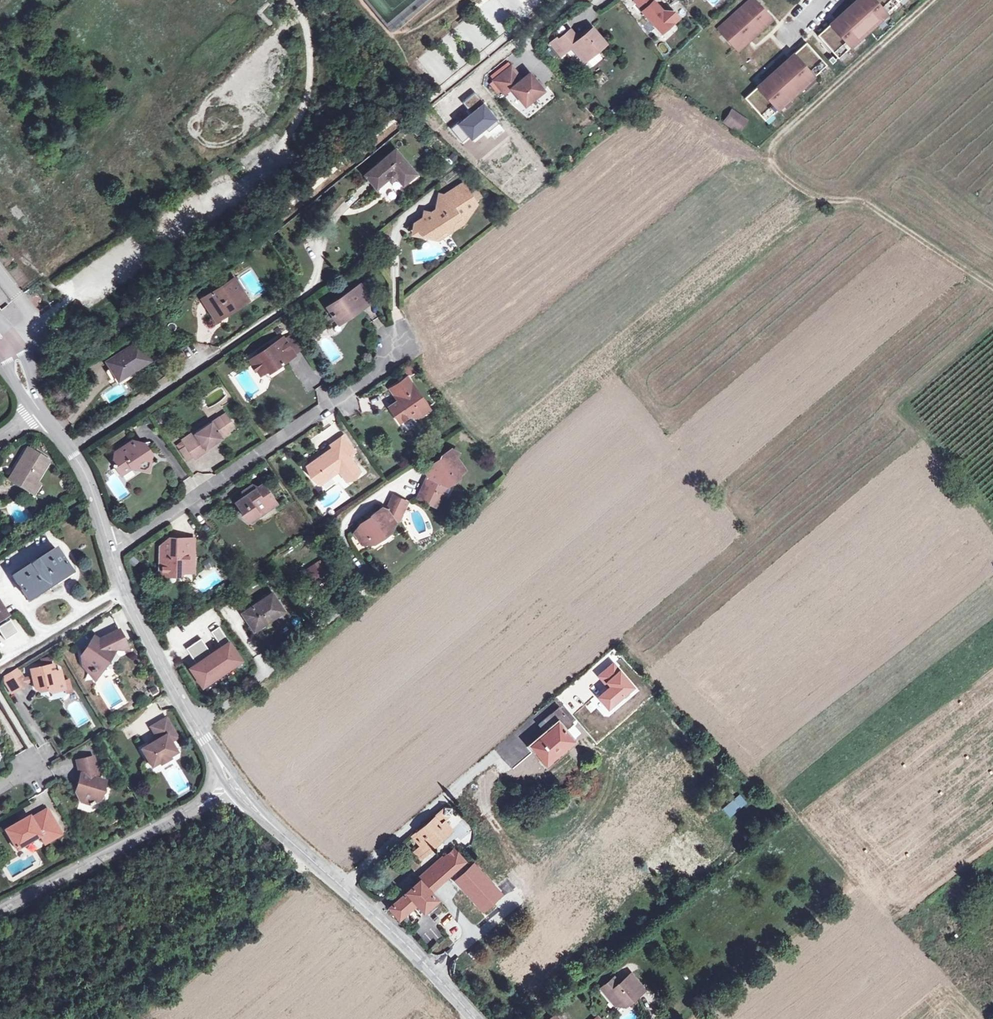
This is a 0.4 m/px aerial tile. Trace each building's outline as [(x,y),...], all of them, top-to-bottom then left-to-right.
[(641,10),(640,11),(660,32),(677,17),(671,11),(661,11),(651,0),(632,0),(641,10)] [(734,48),(744,39),(741,36),(744,33),(750,40),(772,20),(754,0),(749,0),(717,29),(734,48)] [(816,36),(837,59),(898,3),(898,2),(896,0),(871,0),(873,1),(868,5),(863,0),(856,0),(834,19),(843,29),(838,33),(830,24),(816,36)] [(834,19),(830,24),(838,33),(843,29),(834,19)] [(557,40),(555,38),(550,42),(561,55),(570,47),(583,62),(605,44),(592,28),(578,40),(569,30),(557,40)] [(744,39),(734,48),(737,51),(750,40),(744,33),(741,36),(744,39)] [(664,55),(670,50),(663,42),(657,47),(664,55)] [(757,86),(744,98),(764,121),(826,65),(805,43),(792,55),(800,64),(795,68),(787,59),(762,82),(770,91),(765,96),(757,86)] [(792,55),(787,59),(795,68),(800,64),(792,55)] [(543,90),(528,73),(521,79),(510,66),(492,81),(503,94),(510,89),(524,106),(543,90)] [(757,86),(765,96),(770,91),(762,82),(757,86)] [(731,111),(724,122),(738,132),(745,121),(731,111)] [(395,149),(365,175),(376,188),(388,177),(389,178),(390,178),(391,178),(392,178),(393,178),(393,177),(394,177),(395,177),(395,176),(402,184),(415,173),(395,149)] [(460,218),(465,218),(466,210),(475,204),(463,184),(452,191),(456,197),(453,199),(453,208),(446,212),(437,209),(430,214),(425,212),(423,223),(417,227),(423,236),(432,238),(436,235),(445,229),(451,231),(454,222),(460,218)] [(456,197),(452,191),(445,196),(440,194),(437,209),(446,212),(453,208),(453,199),(456,197)] [(464,222),(465,218),(460,218),(454,222),(451,231),(464,222)] [(439,239),(451,231),(445,229),(436,235),(439,239)] [(209,308),(207,310),(216,324),(225,318),(223,316),(246,300),(233,279),(203,298),(209,308)] [(366,281),(360,285),(371,302),(377,298),(366,281)] [(359,311),(371,302),(360,285),(328,307),(338,321),(357,308),(359,311)] [(315,328),(310,332),(314,338),(319,334),(315,328)] [(284,340),(295,355),(302,350),(292,335),(284,340)] [(280,365),(295,355),(284,340),(283,338),(250,359),(261,375),(279,362),(280,365)] [(149,359),(138,341),(107,361),(119,380),(149,359)] [(413,364),(405,366),(407,374),(415,372),(413,364)] [(392,387),(397,395),(400,399),(391,406),(401,421),(408,416),(417,417),(428,409),(406,378),(392,387)] [(397,395),(392,387),(389,390),(394,397),(397,395)] [(226,413),(219,418),(226,428),(233,423),(226,413)] [(229,433),(226,428),(219,418),(196,433),(194,431),(182,439),(185,444),(194,456),(195,458),(207,450),(206,448),(229,433)] [(320,459),(319,457),(306,466),(319,484),(333,474),(333,470),(338,471),(345,481),(359,472),(348,457),(354,453),(343,437),(329,446),(331,449),(322,455),(324,457),(320,459)] [(148,459),(151,460),(152,453),(145,442),(133,440),(123,446),(124,448),(114,454),(112,464),(115,465),(121,473),(131,466),(138,468),(138,465),(148,459)] [(194,456),(185,444),(179,449),(187,460),(194,456)] [(29,493),(36,483),(48,461),(27,448),(9,480),(29,493)] [(438,494),(441,496),(444,488),(454,481),(452,478),(463,471),(456,459),(458,455),(450,451),(440,458),(441,459),(424,470),(427,475),(416,499),(432,506),(438,494)] [(138,465),(138,468),(148,470),(151,460),(148,459),(138,465)] [(40,485),(36,483),(29,493),(33,495),(40,485)] [(264,506),(266,508),(269,509),(276,504),(263,484),(256,489),(252,485),(242,492),(245,496),(247,499),(243,502),(242,499),(235,503),(241,512),(239,514),(250,522),(256,517),(258,514),(256,512),(264,506)] [(43,485),(38,496),(45,499),(50,489),(43,485)] [(435,508),(441,496),(438,494),(432,506),(435,508)] [(380,509),(371,515),(371,520),(369,519),(361,526),(362,527),(354,533),(364,548),(388,532),(393,522),(397,520),(405,503),(392,496),(385,511),(380,509)] [(258,514),(266,508),(264,506),(256,512),(258,514)] [(160,535),(159,575),(169,575),(173,571),(192,572),(192,527),(168,526),(160,535)] [(69,571),(55,549),(11,577),(26,599),(69,571)] [(314,589),(330,578),(320,562),(303,573),(314,589)] [(247,626),(252,633),(269,622),(268,620),(283,610),(271,593),(243,612),(250,624),(247,626)] [(9,622),(0,628),(0,636),(3,642),(16,634),(9,622)] [(196,664),(189,668),(202,687),(241,660),(218,627),(211,632),(221,647),(211,654),(201,639),(186,649),(196,664)] [(112,653),(124,646),(117,631),(99,639),(95,644),(91,641),(85,650),(78,651),(81,667),(89,672),(89,673),(93,673),(93,671),(100,670),(112,653)] [(58,690),(53,672),(52,665),(30,670),(32,677),(33,681),(35,688),(39,691),(46,689),(50,692),(58,690)] [(25,683),(23,679),(16,669),(2,678),(12,694),(26,685),(25,683)] [(60,671),(53,672),(58,690),(64,689),(60,671)] [(590,702),(586,705),(595,714),(598,711),(590,702)] [(595,714),(586,705),(575,715),(581,722),(586,717),(588,720),(595,714)] [(551,756),(553,759),(567,747),(565,746),(573,739),(572,737),(565,729),(573,722),(559,706),(543,720),(549,728),(528,745),(541,759),(548,753),(551,756)] [(139,751),(150,768),(157,764),(159,766),(168,759),(167,758),(175,752),(169,743),(176,739),(164,719),(149,728),(156,740),(139,751)] [(45,759),(54,755),(48,742),(39,747),(45,759)] [(546,765),(553,759),(551,756),(548,753),(541,759),(543,762),(546,765)] [(78,784),(74,786),(71,788),(80,802),(87,805),(88,807),(94,804),(93,803),(99,799),(103,783),(96,782),(92,759),(75,761),(78,776),(79,781),(78,784)] [(488,781),(494,776),(490,771),(484,775),(488,781)] [(740,794),(722,808),(729,817),(747,803),(740,794)] [(433,844),(439,840),(447,833),(440,824),(451,815),(451,808),(445,807),(413,834),(421,844),(428,852),(435,846),(433,844)] [(49,836),(55,838),(60,835),(46,811),(30,820),(28,817),(4,831),(16,851),(40,837),(42,840),(49,836)] [(49,836),(42,840),(44,845),(55,838),(49,836)] [(421,858),(428,852),(421,844),(414,850),(421,858)] [(430,872),(440,884),(450,874),(483,910),(501,893),(474,864),(470,867),(456,850),(444,860),(430,872)] [(430,872),(444,860),(442,857),(418,878),(420,881),(430,872)] [(440,884),(430,872),(420,881),(431,892),(440,884)] [(436,899),(431,892),(420,881),(390,907),(399,919),(417,903),(424,910),(436,899)] [(644,989),(631,974),(619,984),(614,978),(601,989),(615,1005),(620,1001),(624,1006),(644,989)] [(559,1010),(549,1018),(567,1018),(559,1010)]
